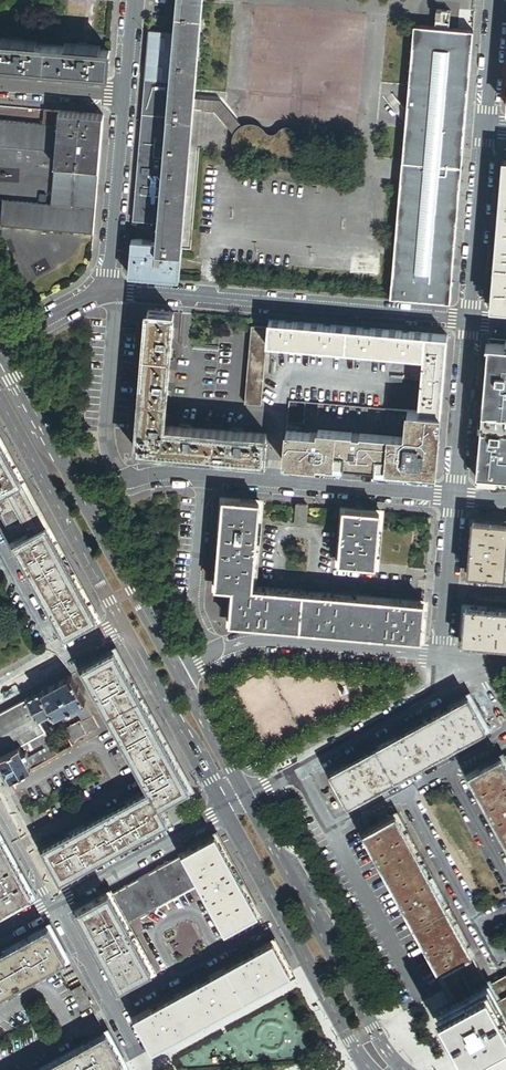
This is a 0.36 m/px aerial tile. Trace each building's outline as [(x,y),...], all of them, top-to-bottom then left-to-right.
[(131,242),(130,242),(130,250),(128,278),(178,283),(180,258),(181,258),(181,252),(203,0),(156,0),(131,242)] [(408,110),(407,124),(395,259),(394,260),(391,301),(450,307),(452,291),(451,291),(474,33),(463,33),(445,31),(444,28),(435,30),(415,29),(408,110)] [(107,76),(109,53),(99,52),(99,50),(64,47),(64,49),(35,47),(36,44),(0,41),(0,44),(0,67),(107,76)] [(404,110),(393,96),(386,102),(397,116),(404,110)] [(224,99),(197,97),(196,113),(215,115),(240,156),(297,158),(299,129),(246,131),(224,99)] [(407,124),(408,110),(404,110),(397,116),(404,124),(407,124)] [(43,113),(42,127),(57,129),(58,114),(43,113)] [(53,169),(98,173),(103,118),(58,114),(57,129),(54,155),(53,169)] [(57,129),(42,127),(0,124),(0,150),(54,155),(57,129)] [(505,311),(505,162),(504,162),(491,310),(505,311)] [(50,208),(95,212),(98,173),(53,169),(50,208)] [(92,238),(95,212),(50,208),(1,204),(0,213),(0,229),(92,238)] [(137,450),(265,461),(267,435),(165,426),(174,313),(148,310),(137,450)] [(424,357),(426,334),(269,321),(267,343),(276,344),(298,346),(315,348),(336,349),(355,351),(376,353),(394,354),(415,356),(424,357)] [(268,327),(252,326),(245,403),(262,405),(268,327)] [(448,336),(426,334),(424,357),(419,412),(427,413),(441,414),(448,336)] [(477,478),(505,481),(505,341),(505,345),(490,343),(489,357),(487,357),(477,478)] [(298,353),(298,346),(276,344),(276,351),(298,353)] [(336,356),(336,349),(315,348),(315,354),(336,356)] [(375,359),(376,353),(355,351),(354,357),(375,359)] [(414,362),(415,356),(394,354),(393,361),(414,362)] [(287,431),(284,462),(421,474),(427,413),(419,412),(408,411),(405,440),(287,431)] [(436,475),(441,414),(427,413),(421,474),(436,475)] [(6,490),(22,481),(0,441),(0,493),(6,490)] [(22,481),(6,490),(0,493),(0,514),(0,515),(15,507),(17,511),(33,501),(22,481)] [(254,573),(260,502),(224,499),(218,570),(235,571),(254,573)] [(17,511),(15,507),(0,515),(8,528),(22,520),(20,516),(36,507),(33,501),(17,511)] [(308,506),(297,505),(295,524),(306,525),(308,506)] [(8,528),(17,544),(31,536),(47,527),(36,507),(20,516),(22,520),(8,528)] [(376,565),(381,512),(345,509),(340,562),(376,565)] [(473,520),(468,573),(505,576),(505,560),(505,523),(473,520)] [(97,618),(47,527),(31,536),(17,544),(16,544),(65,636),(97,618)] [(217,587),(234,588),(234,586),(234,582),(235,575),(235,571),(218,570),(217,587)] [(422,639),(425,603),(253,588),(234,586),(234,588),(231,622),(422,639)] [(505,646),(505,609),(466,606),(463,642),(505,646)] [(115,651),(83,668),(150,790),(146,792),(155,808),(161,805),(191,789),(115,651)] [(84,721),(94,716),(72,676),(42,691),(54,712),(55,715),(66,710),(71,710),(71,708),(76,706),(77,707),(78,710),(84,721)] [(39,719),(54,712),(42,691),(28,699),(39,719)] [(348,803),(486,727),(469,696),(331,772),(348,803)] [(39,719),(28,699),(0,714),(0,757),(20,746),(46,732),(39,719)] [(66,710),(55,715),(72,746),(79,739),(100,728),(94,716),(84,721),(78,710),(77,707),(76,706),(71,708),(71,710),(66,710)] [(46,732),(20,746),(22,750),(28,747),(30,750),(43,743),(50,740),(46,732)] [(50,740),(43,743),(46,749),(53,746),(50,740)] [(12,779),(32,768),(27,759),(26,757),(24,753),(22,750),(20,746),(0,757),(0,758),(12,779)] [(46,749),(27,759),(32,768),(58,754),(53,746),(46,749)] [(502,757),(470,774),(505,839),(505,764),(503,758),(502,757)] [(155,808),(146,792),(140,795),(149,812),(155,808)] [(62,879),(153,829),(145,814),(149,812),(140,795),(44,848),(62,879)] [(169,820),(161,805),(155,808),(149,812),(145,814),(153,829),(169,820)] [(396,815),(365,832),(440,969),(456,960),(470,953),(471,952),(396,815)] [(216,835),(185,852),(185,853),(201,883),(227,929),(258,912),(216,835)] [(0,836),(0,911),(1,912),(33,895),(0,836)] [(127,924),(162,905),(153,890),(163,884),(172,900),(201,883),(185,853),(111,894),(127,924)] [(153,890),(162,905),(172,900),(163,884),(153,890)] [(111,894),(110,893),(79,911),(121,988),(153,970),(127,924),(111,894)] [(0,954),(0,995),(67,958),(50,926),(0,954)] [(292,973),(274,941),(137,1017),(154,1049),(292,973)] [(465,975),(479,967),(472,956),(470,953),(456,960),(458,964),(465,975)] [(456,960),(440,969),(450,988),(467,979),(465,975),(458,964),(456,960)] [(473,991),(487,983),(484,977),(479,967),(465,975),(467,979),(473,991)] [(505,994),(505,975),(490,984),(498,999),(505,994)] [(450,988),(453,994),(457,1000),(473,991),(467,979),(450,988)] [(473,991),(457,1000),(461,1008),(454,1012),(471,1043),(502,1026),(494,1011),(502,1007),(498,999),(490,984),(489,982),(487,983),(473,991)] [(92,1004),(82,985),(72,990),(83,1009),(92,1004)] [(502,1007),(505,1005),(505,994),(498,999),(502,1007)] [(502,1007),(494,1011),(502,1026),(471,1043),(454,1012),(461,1008),(457,1000),(441,1008),(467,1056),(505,1035),(505,1014),(502,1007)] [(108,1032),(39,1069),(115,1069),(125,1064),(108,1032)]
